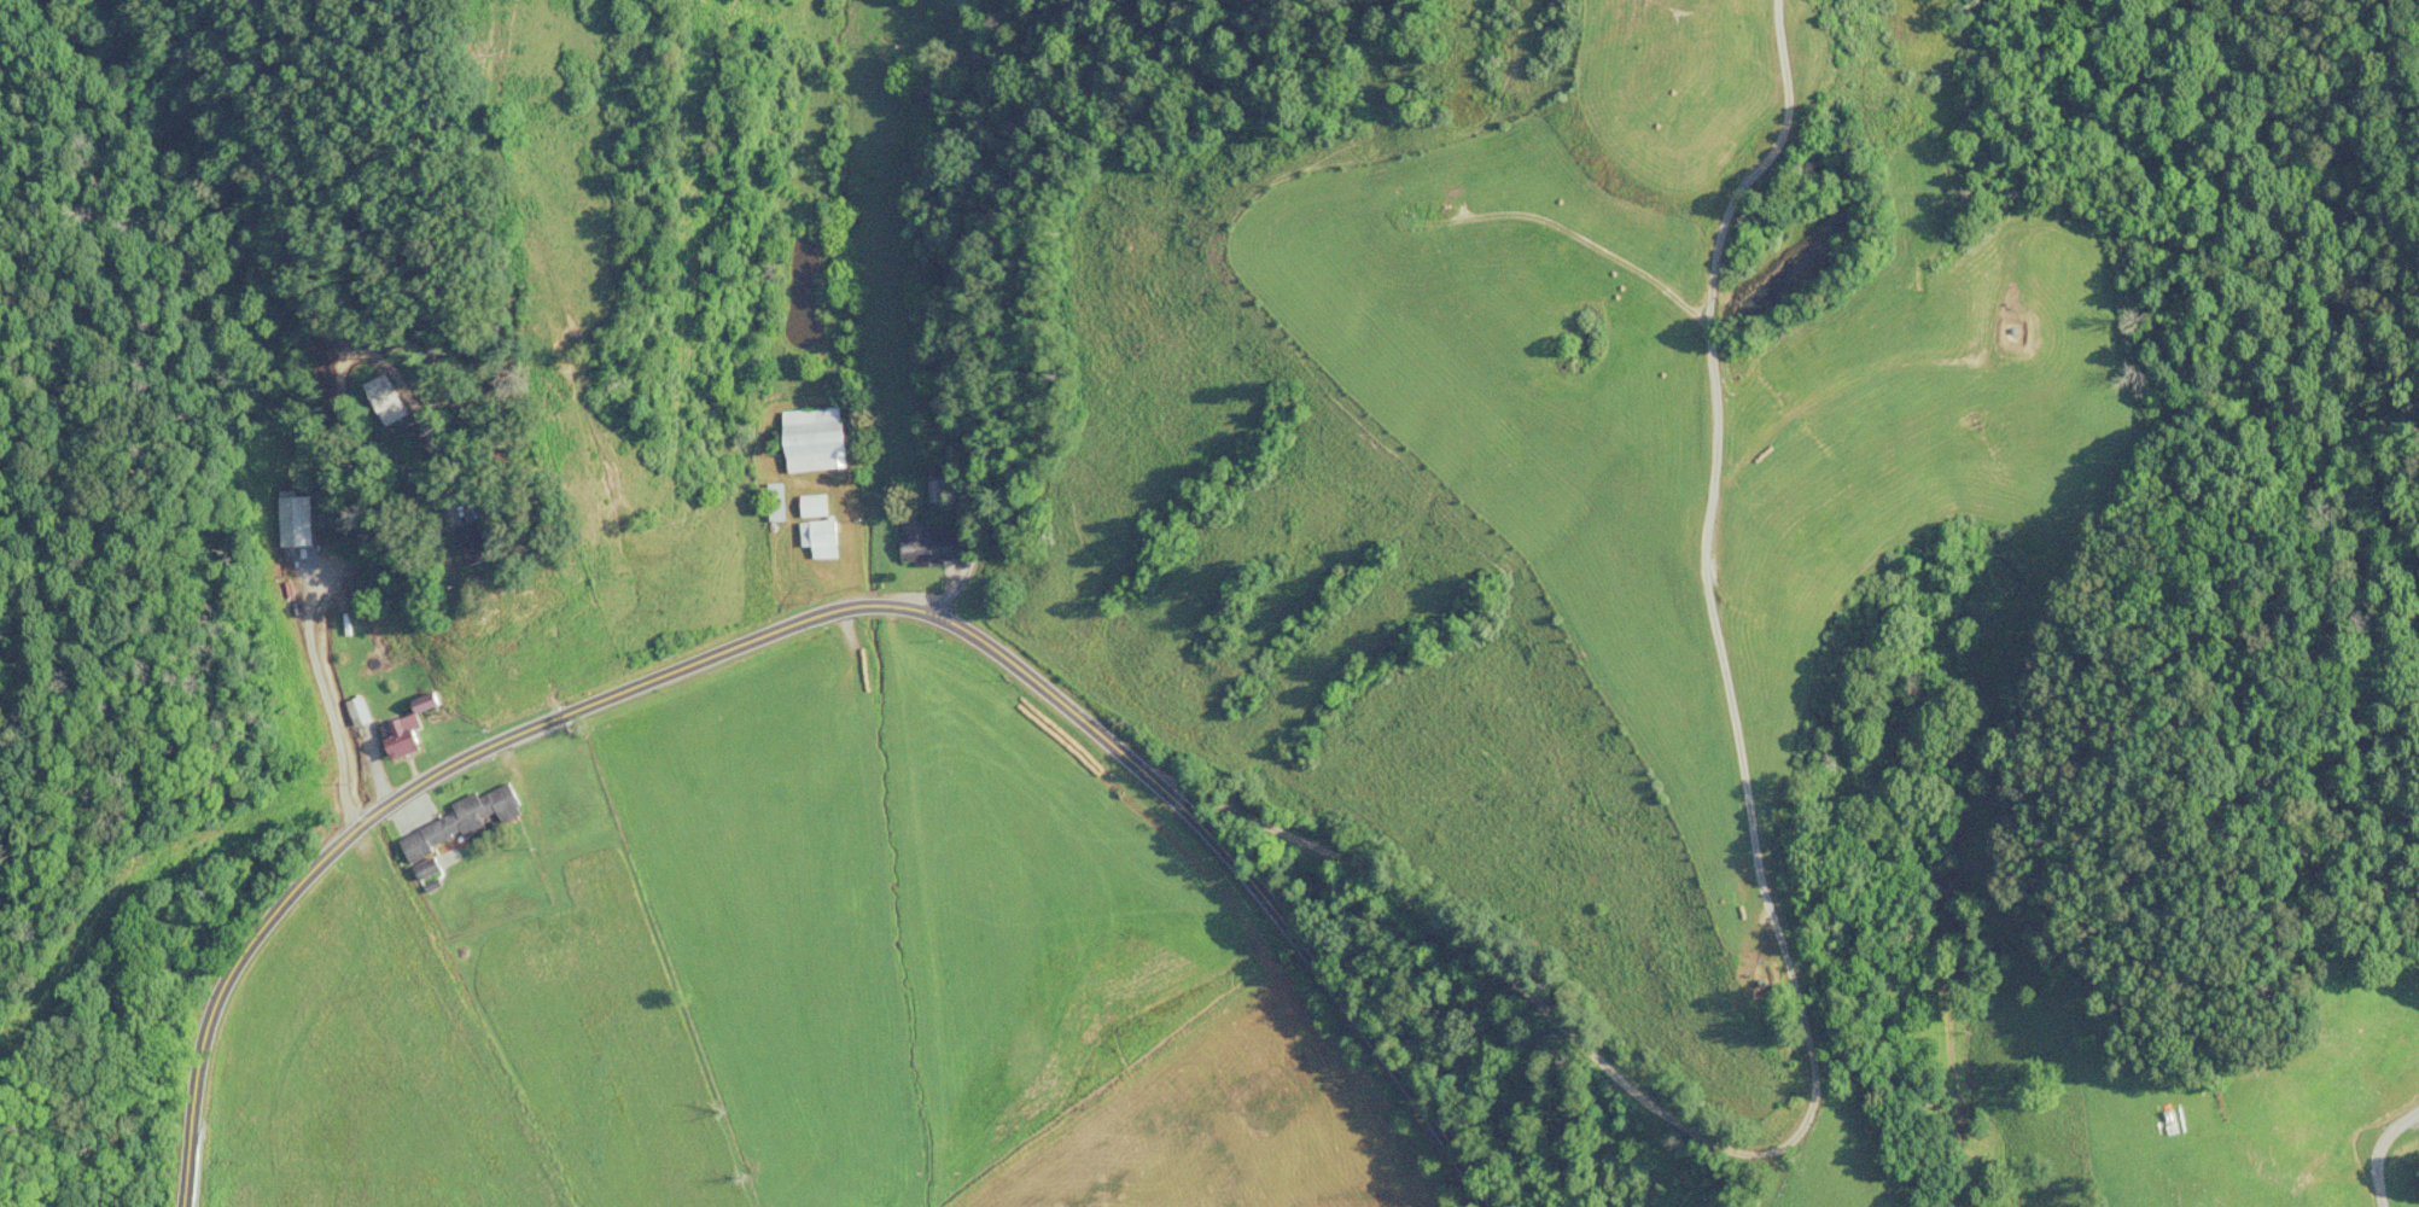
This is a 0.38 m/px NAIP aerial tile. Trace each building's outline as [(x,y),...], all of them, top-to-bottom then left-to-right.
[(395,426),(411,410),(376,374),(360,390),(395,426)] [(787,473),(845,470),(844,455),(857,455),(855,422),(844,422),(843,409),(784,412),(787,473)] [(787,485),(769,485),(769,523),(787,523),(787,485)] [(319,499),(280,499),(280,549),(319,549),(319,499)] [(903,562),(918,561),(919,565),(965,564),(964,529),(928,530),(928,519),(902,519),(903,562)] [(371,718),(360,697),(343,705),(354,727),(371,718)] [(411,731),(407,718),(382,726),(394,761),(428,750),(421,728),(411,731)] [(397,837),(411,866),(437,853),(434,847),(464,832),(469,841),(526,813),(510,782),(397,837)]
